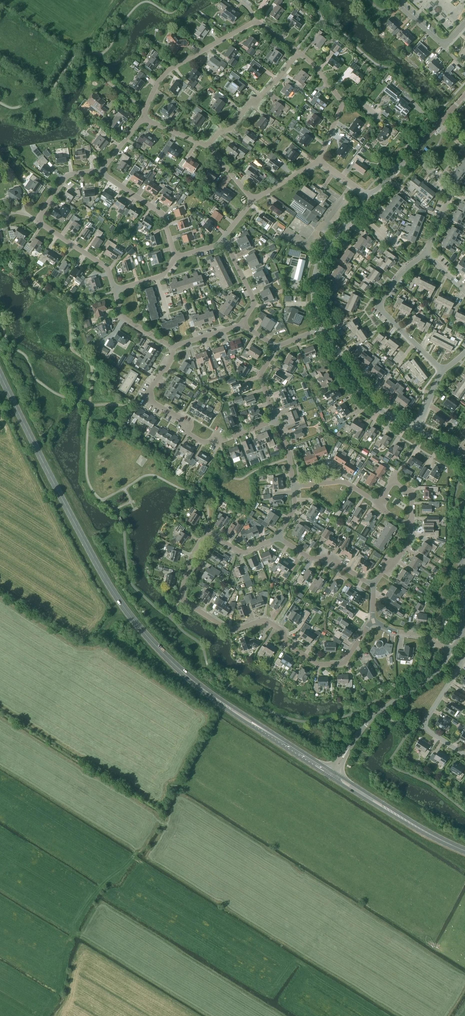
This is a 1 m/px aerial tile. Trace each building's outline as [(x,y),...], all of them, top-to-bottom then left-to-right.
[(226,9),(221,16),(225,20),(227,18),(233,22),(239,15),(233,11),(234,10),(230,7),(231,6),(223,0),(222,0),(219,4),(226,9)] [(284,11),(285,11),(279,6),(283,1),(281,0),(276,0),(273,3),(277,5),(269,16),(270,15),(277,21),(278,21),(277,20),(284,11)] [(294,17),(288,24),(291,27),(293,24),(299,28),(303,22),(300,19),(301,17),(296,13),(298,11),(300,9),(297,6),(295,9),(291,14),(294,17)] [(387,23),(395,30),(392,34),(394,36),(400,30),(397,28),(400,25),(392,18),(387,23)] [(209,31),(208,29),(209,28),(202,23),(194,34),(202,39),(207,33),(209,31)] [(409,45),(415,38),(408,32),(409,32),(406,29),(404,32),(401,30),(395,37),(398,39),(400,36),(409,45)] [(318,30),(314,36),(317,38),(312,44),(319,49),(326,40),(320,35),(322,33),(318,30)] [(174,54),(182,45),(185,45),(186,44),(183,40),(178,40),(172,33),(167,37),(173,45),(169,50),(174,54)] [(252,48),(257,41),(250,36),(246,42),(246,41),(243,44),(249,48),(246,52),(251,55),(255,50),(252,48)] [(426,47),(420,42),(414,49),(416,51),(415,52),(423,60),(430,52),(425,48),(426,47)] [(337,45),(333,50),(338,53),(341,48),(337,45)] [(233,58),(238,51),(231,46),(224,55),(230,59),(228,63),(233,67),(237,61),(233,58)] [(147,59),(147,60),(148,60),(149,61),(146,65),(153,70),(157,65),(158,66),(160,62),(158,60),(161,56),(153,50),(150,54),(149,53),(147,55),(147,56),(147,57),(147,58),(147,59)] [(271,51),(266,57),(272,62),(271,62),(272,63),(272,62),(275,64),(282,55),(275,50),(273,52),(271,51)] [(340,59),(339,59),(333,55),(329,61),(329,62),(328,63),(332,67),(334,65),(338,68),(343,62),(343,61),(343,60),(341,58),(340,59)] [(437,63),(437,62),(435,60),(438,58),(434,55),(428,61),(431,64),(429,66),(434,70),(433,71),(433,72),(435,74),(436,74),(437,73),(443,67),(442,67),(439,64),(437,63)] [(215,72),(219,67),(223,70),(227,65),(222,61),(220,63),(212,57),(207,64),(212,68),(211,69),(215,72)] [(248,71),(249,71),(258,78),(263,71),(259,68),(261,66),(253,60),(249,65),(251,66),(250,67),(250,66),(247,70),(247,71),(248,71)] [(353,62),(349,67),(354,70),(349,77),(358,83),(363,76),(356,71),(359,67),(353,62)] [(442,73),(438,77),(441,79),(450,87),(456,81),(450,76),(453,73),(451,72),(455,68),(452,65),(447,69),(446,71),(447,72),(444,75),(442,73)] [(200,74),(194,69),(187,77),(191,80),(187,84),(193,88),(197,82),(195,81),(200,74)] [(306,84),(303,82),(308,75),(301,70),(295,79),(297,81),(295,84),(302,90),(306,84)] [(135,78),(137,79),(131,87),(138,92),(145,83),(141,80),(145,75),(140,71),(135,78)] [(240,92),(245,86),(238,80),(235,84),(232,82),(231,83),(228,81),(224,86),(227,88),(227,89),(234,94),(237,90),(240,92)] [(168,89),(168,90),(176,95),(181,88),(184,90),(188,85),(181,81),(179,84),(175,81),(169,90),(168,89)] [(299,88),(295,85),(293,88),(287,84),(281,92),(288,96),(292,91),(295,94),(299,88)] [(399,93),(389,85),(384,91),(393,98),(391,100),(394,103),(399,97),(400,95),(398,94),(399,93)] [(94,92),(87,102),(88,101),(92,104),(91,106),(89,109),(92,112),(94,109),(104,117),(108,111),(102,106),(105,103),(98,98),(99,96),(94,92)] [(217,93),(213,98),(217,100),(211,108),(218,113),(225,103),(223,102),(225,99),(217,93)] [(329,101),(321,95),(318,99),(314,97),(310,103),(313,105),(316,102),(324,108),(329,101)] [(409,104),(399,97),(394,103),(397,105),(394,108),(405,116),(410,109),(407,107),(409,104)] [(281,112),(280,112),(282,110),(286,113),(290,107),(284,103),(282,106),(277,102),(271,111),(278,117),(281,112)] [(167,108),(165,106),(160,112),(166,116),(167,114),(171,118),(174,113),(173,112),(176,108),(170,103),(167,108)] [(199,114),(202,111),(197,107),(193,112),(197,115),(191,122),(198,127),(202,121),(203,122),(205,118),(199,114)] [(381,113),(387,117),(392,111),(390,110),(391,109),(389,107),(388,108),(386,107),(381,113)] [(310,126),(311,125),(314,127),(318,122),(319,123),(321,120),(315,115),(318,112),(312,108),(310,111),(314,114),(309,121),(307,121),(306,123),(306,125),(309,127),(310,126)] [(116,115),(117,116),(108,127),(115,132),(123,121),(125,122),(130,116),(121,109),(116,115)] [(262,130),(268,123),(271,125),(274,120),(268,116),(266,119),(262,116),(256,125),(262,130)] [(292,129),(297,122),(293,119),(288,126),(292,129)] [(349,128),(354,132),(352,135),(357,139),(359,135),(356,133),(363,124),(356,119),(349,128)] [(310,131),(304,127),(300,133),(304,135),(299,142),(306,147),(310,142),(312,139),(307,135),(310,131)] [(394,137),(398,132),(393,128),(390,131),(385,127),(378,135),(379,136),(377,138),(378,140),(380,141),(382,141),(383,139),(385,140),(390,133),(394,137)] [(103,138),(107,134),(101,130),(98,134),(99,136),(93,143),(102,150),(106,145),(109,143),(103,138)] [(258,137),(251,132),(251,133),(247,130),(245,133),(247,134),(243,140),(248,144),(250,141),(253,144),(258,137)] [(143,141),(151,147),(156,140),(146,134),(144,137),(141,135),(137,141),(141,144),(143,141)] [(342,137),(338,142),(343,145),(336,153),(343,158),(350,148),(346,145),(349,142),(342,137)] [(226,150),(229,152),(229,153),(235,158),(238,153),(243,157),(247,151),(241,146),(239,150),(230,143),(226,150)] [(166,145),(162,152),(166,154),(168,151),(176,157),(181,150),(175,147),(176,146),(173,144),(170,148),(166,145)] [(288,154),(286,158),(292,162),(298,154),(295,152),(297,148),(292,144),(288,149),(289,149),(286,153),(288,154)] [(86,159),(86,154),(91,153),(90,145),(84,146),(85,150),(75,152),(76,160),(83,159),(83,160),(86,159)] [(63,163),(67,162),(66,157),(70,157),(68,148),(63,149),(63,154),(56,155),(57,163),(63,162),(63,163)] [(271,168),(276,171),(280,164),(274,160),(277,156),(271,152),(267,157),(270,160),(267,164),(272,167),(271,168)] [(122,162),(117,168),(124,173),(129,166),(126,164),(130,158),(123,153),(119,160),(122,162)] [(357,154),(353,160),(356,162),(353,167),(363,174),(368,167),(362,163),(364,160),(357,154)] [(46,165),(48,161),(43,156),(37,161),(43,168),(40,171),(47,176),(52,169),(46,165)] [(183,166),(193,173),(198,164),(189,158),(183,166)] [(457,167),(464,174),(464,167),(462,164),(460,167),(458,166),(457,167)] [(140,174),(138,173),(140,169),(135,165),(131,171),(134,173),(130,179),(135,183),(140,174)] [(181,174),(184,170),(178,166),(175,170),(181,174)] [(264,178),(259,174),(258,176),(255,174),(257,172),(252,168),(250,167),(245,173),(250,176),(248,178),(257,185),(259,182),(261,183),(264,178)] [(455,173),(464,181),(464,177),(463,176),(464,174),(457,167),(456,169),(457,170),(455,173)] [(215,187),(218,182),(214,179),(218,174),(209,168),(205,175),(211,180),(209,183),(215,187)] [(152,173),(150,171),(147,175),(145,174),(143,176),(140,174),(135,183),(140,186),(145,178),(148,180),(152,173)] [(155,175),(152,173),(148,180),(151,181),(145,189),(150,193),(155,184),(153,183),(155,180),(153,178),(155,175)] [(455,173),(453,175),(452,174),(450,176),(458,182),(460,180),(464,183),(464,181),(455,173)] [(24,187),(24,188),(28,191),(30,189),(36,193),(42,185),(36,181),(38,178),(32,174),(29,179),(30,180),(25,188),(24,187)] [(410,191),(418,180),(416,178),(417,177),(415,175),(408,183),(411,185),(408,189),(410,191)] [(421,182),(418,180),(410,191),(412,192),(415,188),(417,190),(423,182),(422,181),(421,182)] [(418,197),(427,187),(424,185),(425,184),(423,182),(417,190),(419,192),(416,196),(418,197)] [(163,189),(166,185),(163,183),(162,185),(160,183),(158,186),(155,184),(150,193),(155,196),(160,188),(163,189)] [(166,192),(165,192),(159,200),(164,204),(170,195),(167,193),(172,186),(167,183),(163,190),(166,192)] [(299,192),(298,193),(298,192),(293,198),(294,198),(294,199),(294,200),(290,206),(299,211),(299,212),(297,213),(295,217),(307,225),(311,220),(313,222),(315,219),(317,220),(316,222),(317,222),(327,207),(324,206),(327,203),(325,201),(328,196),(321,191),(315,187),(312,185),(308,190),(304,187),(300,192),(299,192)] [(19,195),(22,194),(20,187),(13,188),(14,191),(9,192),(10,197),(9,197),(10,202),(15,201),(15,200),(20,199),(19,195)] [(429,189),(427,187),(418,197),(420,199),(423,195),(426,197),(432,189),(430,188),(429,189)] [(222,192),(216,188),(213,192),(220,197),(221,196),(229,201),(234,194),(225,188),(222,192)] [(72,200),(74,196),(78,199),(80,195),(79,189),(76,190),(74,193),(69,189),(65,195),(72,200)] [(94,189),(84,190),(85,196),(82,196),(84,202),(90,202),(89,197),(95,196),(94,189)] [(114,194),(106,189),(102,195),(102,197),(106,198),(107,198),(105,202),(110,206),(114,200),(111,199),(114,194)] [(426,197),(428,199),(425,203),(427,204),(435,194),(433,192),(434,191),(432,189),(426,197)] [(178,194),(177,195),(176,195),(175,194),(173,195),(173,197),(172,197),(170,195),(164,204),(169,207),(174,200),(177,202),(181,196),(178,194)] [(392,198),(400,205),(402,202),(406,205),(408,203),(397,195),(395,198),(394,197),(392,198)] [(121,208),(118,212),(123,215),(127,209),(124,207),(127,203),(119,198),(115,204),(121,208)] [(398,207),(400,205),(392,198),(391,200),(392,201),(390,204),(401,212),(402,210),(398,207)] [(287,211),(289,208),(283,204),(281,207),(275,202),(270,209),(279,215),(284,209),(287,211)] [(184,204),(178,206),(179,209),(174,211),(176,217),(185,214),(184,210),(186,210),(184,204)] [(386,207),(394,213),(395,211),(399,214),(401,212),(390,204),(388,206),(387,205),(386,207)] [(61,215),(66,219),(71,211),(63,205),(60,210),(56,207),(51,214),(58,219),(61,215)] [(130,210),(127,209),(124,214),(127,216),(129,213),(136,218),(140,211),(132,206),(130,210)] [(219,213),(220,211),(215,207),(212,211),(214,213),(211,216),(218,222),(223,216),(219,213)] [(392,216),(394,213),(386,207),(384,209),(385,210),(383,212),(394,221),(396,219),(392,216)] [(289,208),(287,211),(294,216),(296,213),(289,208)] [(453,215),(462,219),(464,217),(464,218),(464,215),(457,210),(456,213),(454,213),(453,215)] [(394,221),(383,212),(381,215),(380,214),(379,216),(381,218),(380,220),(385,225),(387,223),(387,222),(389,220),(392,223),(394,221)] [(268,223),(271,226),(274,221),(266,214),(264,217),(260,214),(256,220),(262,224),(261,226),(264,228),(268,223)] [(410,217),(422,222),(423,219),(425,220),(426,218),(416,214),(415,217),(411,215),(410,217)] [(76,233),(81,226),(77,223),(80,219),(74,215),(70,220),(73,222),(69,228),(76,233)] [(453,215),(452,217),(454,217),(452,220),(453,221),(457,223),(464,227),(464,224),(461,222),(462,219),(453,215)] [(142,223),(139,221),(135,227),(140,230),(143,225),(146,227),(144,230),(147,232),(150,230),(150,229),(154,223),(148,219),(150,218),(146,216),(145,217),(145,218),(142,223)] [(183,221),(178,223),(180,229),(189,227),(188,223),(190,222),(188,217),(182,218),(183,221)] [(203,227),(210,232),(214,227),(210,224),(212,221),(207,217),(204,222),(205,223),(203,227)] [(421,225),(422,222),(410,217),(409,220),(413,222),(412,224),(421,228),(422,226),(421,225)] [(86,229),(81,236),(87,240),(92,233),(95,229),(91,226),(93,224),(88,221),(84,227),(86,229)] [(406,227),(418,233),(419,230),(421,230),(421,228),(412,224),(411,227),(407,225),(406,227)] [(417,236),(418,233),(406,227),(405,230),(409,232),(408,234),(417,238),(418,236),(417,236)] [(448,231),(457,236),(458,233),(463,236),(464,233),(452,227),(450,230),(449,229),(448,231)] [(16,235),(20,238),(17,242),(23,246),(26,241),(23,239),(27,233),(19,228),(15,233),(13,232),(13,230),(8,231),(10,237),(13,240),(16,235)] [(96,237),(91,245),(97,249),(103,241),(99,239),(103,233),(98,229),(94,236),(96,237)] [(187,235),(182,236),(184,243),(195,239),(194,235),(192,230),(186,232),(187,235)] [(237,240),(239,246),(248,241),(247,239),(250,237),(247,231),(240,234),(242,238),(237,240)] [(456,238),(457,236),(448,231),(447,233),(448,234),(447,236),(459,243),(460,241),(456,238)] [(152,242),(151,242),(150,243),(151,246),(152,247),(160,244),(157,235),(152,236),(152,235),(150,233),(145,236),(146,241),(151,239),(152,242)] [(265,242),(269,238),(263,234),(260,238),(265,242)] [(417,238),(408,234),(407,237),(402,235),(401,238),(414,243),(415,240),(417,240),(417,238)] [(366,248),(368,245),(370,246),(374,241),(367,236),(364,239),(361,237),(358,242),(364,247),(366,248)] [(444,239),(443,241),(452,245),(453,243),(457,245),(459,243),(447,236),(445,239),(444,239)] [(40,247),(42,243),(35,238),(31,244),(28,242),(24,248),(30,253),(34,248),(36,249),(35,250),(35,252),(37,254),(39,253),(42,249),(40,247)] [(108,239),(103,247),(107,249),(104,254),(109,257),(117,245),(111,242),(108,239)] [(242,251),(247,248),(248,251),(254,248),(251,243),(250,244),(248,241),(239,246),(242,251)] [(452,245),(443,241),(442,243),(443,243),(441,246),(453,253),(455,250),(450,248),(452,245)] [(366,252),(362,249),(364,247),(358,242),(354,247),(357,249),(355,251),(359,254),(362,257),(366,252)] [(117,245),(109,257),(114,260),(116,257),(119,259),(121,255),(124,250),(121,248),(117,245)] [(46,249),(38,260),(44,264),(47,259),(54,264),(59,257),(50,251),(49,251),(46,249)] [(249,252),(250,255),(245,257),(248,263),(257,258),(255,255),(257,254),(255,249),(249,252)] [(347,249),(344,254),(350,259),(352,256),(356,259),(359,254),(355,251),(353,250),(351,252),(347,249)] [(386,258),(395,264),(396,262),(395,261),(397,258),(390,253),(386,250),(384,252),(388,255),(386,258)] [(155,264),(156,264),(162,262),(160,253),(155,255),(154,252),(148,254),(149,258),(153,257),(154,260),(151,261),(153,265),(155,264)] [(343,265),(350,270),(352,268),(350,266),(352,264),(348,262),(350,259),(344,254),(340,259),(345,263),(343,265)] [(210,263),(211,265),(222,260),(221,258),(220,259),(218,256),(213,258),(211,255),(206,258),(207,261),(210,260),(211,262),(210,263)] [(130,263),(133,262),(131,257),(127,258),(128,261),(122,263),(124,267),(121,268),(122,272),(125,271),(125,272),(132,270),(130,263)] [(393,266),(395,264),(386,258),(384,261),(380,257),(379,259),(390,267),(392,265),(393,266)] [(464,264),(463,262),(464,259),(464,258),(464,257),(456,268),(458,269),(457,271),(459,272),(464,264)] [(258,261),(257,258),(248,263),(250,268),(251,268),(250,268),(255,265),(257,268),(263,265),(260,260),(258,261)] [(292,258),(290,266),(297,268),(294,279),(295,280),(295,279),(300,280),(299,282),(300,282),(304,261),(299,260),(292,258)] [(390,267),(379,259),(377,258),(376,260),(380,263),(378,266),(386,272),(388,270),(386,269),(388,266),(390,267)] [(221,262),(223,262),(222,260),(211,265),(212,267),(213,267),(215,269),(223,265),(221,262)] [(71,265),(65,261),(58,270),(55,268),(51,274),(57,278),(60,272),(61,273),(62,271),(66,273),(71,265)] [(215,269),(213,270),(215,275),(227,270),(226,268),(224,268),(223,265),(215,269)] [(335,270),(341,275),(343,272),(347,275),(350,270),(343,265),(342,268),(338,265),(335,270)] [(78,269),(75,268),(70,275),(76,278),(75,280),(81,283),(85,277),(82,275),(86,270),(80,266),(78,269)] [(372,271),(371,273),(379,279),(380,278),(378,277),(380,274),(374,269),(369,266),(368,268),(372,271)] [(253,274),(256,280),(265,276),(262,271),(264,270),(263,267),(257,270),(258,272),(254,275),(254,274),(253,274)] [(215,275),(217,277),(218,276),(219,279),(228,275),(226,272),(228,271),(227,270),(215,275)] [(345,277),(341,275),(335,270),(331,275),(336,279),(335,282),(339,285),(345,277)] [(197,272),(195,273),(199,285),(199,288),(205,286),(204,284),(201,275),(198,276),(197,272)] [(362,275),(372,282),(373,283),(375,280),(377,282),(379,279),(371,273),(368,277),(364,273),(362,275)] [(372,282),(362,275),(361,274),(359,276),(364,279),(362,282),(370,288),(372,286),(370,285),(372,282)] [(187,275),(184,276),(188,288),(193,287),(191,278),(188,279),(187,275)] [(229,278),(228,275),(219,279),(221,282),(219,283),(220,285),(231,279),(231,277),(229,278)] [(417,285),(421,276),(419,275),(418,277),(415,275),(412,282),(411,282),(409,287),(411,289),(414,284),(417,285)] [(259,285),(263,283),(265,285),(270,283),(268,278),(266,278),(265,276),(256,280),(259,285)] [(417,292),(419,293),(425,280),(422,279),(423,277),(421,276),(417,285),(420,287),(417,292)] [(92,280),(91,277),(85,279),(87,284),(91,283),(93,290),(94,290),(101,288),(98,278),(92,280)] [(184,292),(183,290),(180,281),(178,282),(176,278),(174,279),(179,294),(184,292)] [(172,280),(173,284),(170,284),(170,286),(167,287),(169,294),(172,293),(173,296),(179,294),(174,279),(172,280)] [(232,281),(231,279),(220,285),(221,287),(223,286),(224,289),(232,285),(231,282),(232,281)] [(424,289),(427,290),(431,281),(429,280),(428,282),(425,280),(419,293),(421,294),(424,289)] [(431,281),(427,290),(430,292),(428,297),(430,298),(432,293),(432,292),(436,285),(433,284),(434,282),(431,281)] [(370,288),(362,282),(360,285),(355,282),(354,284),(359,287),(365,291),(367,289),(369,290),(370,288)] [(270,291),(273,290),(270,284),(263,288),(265,290),(260,293),(260,292),(262,298),(271,294),(270,291)] [(156,307),(158,306),(158,304),(155,305),(155,303),(157,302),(157,301),(159,300),(159,297),(156,298),(154,291),(156,290),(156,288),(153,289),(153,287),(145,290),(149,305),(147,305),(151,321),(158,319),(159,318),(159,317),(161,316),(161,313),(158,314),(156,307)] [(438,309),(444,297),(441,295),(442,293),(440,292),(435,301),(438,303),(436,308),(438,309)] [(228,295),(227,297),(237,304),(238,302),(237,301),(239,298),(231,293),(229,296),(228,295)] [(344,297),(357,302),(358,299),(360,300),(361,298),(352,293),(350,297),(345,294),(344,297)] [(272,296),(271,294),(262,298),(265,303),(270,301),(271,304),(278,300),(275,295),(272,296)] [(399,307),(405,297),(406,295),(404,294),(401,299),(398,298),(393,307),(396,308),(396,306),(399,307)] [(447,298),(444,297),(438,309),(440,310),(442,305),(445,307),(450,297),(448,296),(447,298)] [(227,300),(225,302),(233,307),(234,305),(236,306),(237,304),(227,297),(225,299),(227,300)] [(355,305),(357,302),(344,297),(343,299),(348,301),(347,304),(356,308),(357,306),(355,305)] [(400,312),(403,314),(407,305),(404,303),(407,298),(405,297),(399,307),(398,309),(401,311),(400,312)] [(450,297),(445,307),(449,308),(446,313),(448,314),(451,309),(454,302),(451,300),(452,299),(450,297)] [(104,316),(102,311),(107,310),(104,301),(92,305),(96,318),(104,316)] [(407,305),(403,314),(405,315),(406,313),(409,314),(412,307),(415,302),(413,301),(410,306),(407,305)] [(232,311),(231,310),(233,307),(225,302),(223,305),(222,304),(221,306),(231,313),(232,311)] [(356,308),(347,304),(346,307),(341,305),(340,307),(345,309),(352,313),(353,309),(355,310),(356,308)] [(230,315),(231,313),(221,306),(219,308),(221,309),(219,311),(227,316),(228,314),(230,315)] [(292,307),(287,322),(292,324),(293,324),(299,326),(304,313),(298,311),(298,310),(292,307)] [(456,325),(462,313),(460,312),(460,310),(458,309),(454,318),(457,319),(454,324),(456,325)] [(210,323),(207,311),(204,312),(205,314),(202,315),(205,323),(208,322),(208,324),(210,323)] [(209,311),(207,311),(210,323),(212,323),(212,321),(215,320),(215,318),(213,314),(213,311),(210,312),(209,311)] [(417,325),(423,314),(424,312),(422,311),(419,316),(416,315),(411,324),(414,325),(415,323),(417,325)] [(165,322),(164,319),(162,320),(163,323),(161,323),(163,331),(178,326),(178,324),(185,321),(183,314),(181,314),(180,312),(178,312),(179,315),(175,316),(176,319),(174,319),(174,316),(171,317),(172,320),(165,322)] [(260,325),(265,328),(270,320),(268,318),(269,316),(264,313),(261,319),(263,320),(260,325)] [(462,313),(456,325),(458,326),(461,321),(464,323),(464,321),(464,314),(462,313)] [(199,316),(199,314),(196,315),(200,327),(202,326),(202,324),(205,323),(202,315),(199,316)] [(423,314),(417,325),(416,326),(419,328),(419,330),(421,331),(425,322),(422,320),(425,315),(423,314)] [(192,321),(194,327),(198,325),(198,327),(200,327),(196,315),(194,315),(189,316),(191,321),(192,321)] [(425,322),(421,331),(423,332),(424,330),(427,332),(430,325),(433,319),(431,318),(428,323),(425,322)] [(89,319),(82,321),(84,328),(91,326),(89,319)] [(103,320),(97,324),(98,327),(97,328),(101,332),(100,333),(101,336),(107,334),(106,331),(111,330),(111,325),(110,326),(109,323),(110,323),(109,319),(103,320)] [(279,323),(274,320),(273,321),(270,320),(265,328),(270,331),(273,326),(276,328),(279,323)] [(350,329),(358,324),(357,322),(355,323),(353,320),(347,324),(342,327),(344,330),(348,327),(350,329)] [(360,326),(358,324),(350,329),(352,332),(347,335),(349,337),(350,336),(360,329),(358,327),(360,326)] [(356,335),(358,338),(366,332),(365,330),(363,331),(362,328),(360,329),(350,336),(352,338),(356,335)] [(435,344),(440,334),(436,332),(437,331),(434,329),(431,335),(432,335),(430,341),(435,344)] [(123,333),(119,331),(114,339),(113,340),(111,339),(107,345),(112,349),(116,342),(115,341),(116,340),(124,344),(128,338),(122,334),(123,333)] [(366,332),(358,338),(360,340),(356,344),(357,346),(362,342),(368,338),(366,335),(368,334),(366,332)] [(380,342),(386,334),(384,333),(383,334),(380,332),(375,338),(372,343),(374,344),(377,340),(380,342)] [(381,350),(382,348),(389,339),(386,337),(388,336),(386,334),(380,342),(382,344),(379,349),(381,350)] [(443,336),(440,334),(435,344),(440,346),(446,335),(444,335),(443,336)] [(440,346),(445,349),(450,340),(446,338),(447,336),(446,335),(440,346)] [(137,344),(141,346),(145,340),(141,337),(137,344)] [(387,345),(390,347),(396,339),(394,338),(393,339),(390,337),(389,339),(382,348),(384,350),(387,345)] [(228,350),(228,352),(230,356),(231,359),(235,358),(234,355),(236,354),(234,350),(242,347),(239,339),(229,342),(231,349),(228,350)] [(396,339),(390,347),(393,350),(389,354),(391,355),(395,351),(400,344),(397,342),(398,341),(396,339)] [(450,340),(445,349),(450,352),(453,346),(455,347),(458,341),(454,340),(454,341),(450,340)] [(145,347),(144,349),(156,357),(159,352),(150,346),(148,349),(145,347)] [(231,359),(230,356),(228,352),(225,353),(223,346),(218,348),(221,357),(224,356),(225,361),(228,360),(231,359)] [(261,352),(252,346),(248,352),(245,350),(241,355),(247,358),(249,355),(257,359),(261,352)] [(310,361),(308,356),(316,353),(313,346),(303,350),(305,354),(301,355),(305,364),(310,361)] [(362,362),(367,356),(365,354),(367,350),(362,346),(356,354),(359,356),(357,358),(362,362)] [(99,351),(106,356),(109,351),(102,347),(99,351)] [(211,358),(213,363),(214,368),(218,367),(216,361),(221,360),(220,357),(221,357),(218,348),(212,349),(214,357),(211,358)] [(156,357),(144,349),(143,351),(147,354),(145,357),(153,362),(156,357)] [(214,368),(213,363),(211,358),(208,359),(206,351),(200,353),(203,363),(207,362),(207,364),(209,363),(211,370),(215,369),(214,368)] [(200,363),(203,363),(200,353),(195,355),(199,368),(201,367),(200,363)] [(287,369),(293,373),(296,368),(292,365),(296,358),(289,354),(284,363),(289,366),(287,369)] [(370,358),(367,356),(362,362),(367,366),(370,362),(372,364),(377,358),(375,356),(373,354),(370,358)] [(150,367),(153,362),(145,357),(143,359),(139,357),(138,359),(150,367)] [(371,371),(376,375),(380,369),(382,366),(379,364),(380,363),(378,362),(380,360),(377,358),(372,364),(375,366),(371,371)] [(410,369),(418,363),(415,358),(410,362),(409,360),(404,364),(406,367),(407,366),(410,369)] [(139,367),(147,372),(150,367),(138,359),(135,364),(139,367)] [(189,364),(184,361),(179,369),(186,373),(190,367),(192,368),(195,367),(193,361),(190,362),(189,364)] [(422,367),(418,363),(410,369),(412,372),(411,373),(412,375),(422,367)] [(250,369),(243,365),(241,364),(238,367),(239,367),(237,371),(237,372),(238,373),(238,374),(245,377),(250,369)] [(322,386),(327,383),(328,384),(330,383),(330,382),(332,380),(327,373),(324,375),(322,372),(327,369),(325,366),(317,371),(321,377),(318,379),(322,386)] [(385,377),(389,373),(390,371),(386,367),(383,371),(380,369),(376,375),(381,379),(383,377),(384,378),(385,377)] [(414,375),(417,378),(425,372),(422,367),(412,375),(413,376),(414,375)] [(131,370),(127,375),(139,381),(140,379),(136,377),(138,374),(131,370)] [(273,378),(274,378),(273,380),(274,381),(275,382),(276,381),(277,381),(281,383),(284,379),(289,382),(293,375),(286,372),(284,375),(277,371),(273,378)] [(419,381),(418,383),(420,385),(425,382),(424,380),(429,377),(425,372),(417,378),(419,381)] [(391,375),(389,373),(385,377),(384,378),(384,379),(386,381),(383,386),(388,390),(392,383),(390,381),(392,377),(390,376),(391,375)] [(137,383),(139,381),(127,375),(125,379),(132,384),(134,381),(137,383)] [(175,376),(172,381),(185,388),(186,386),(182,384),(184,381),(175,376)] [(130,387),(132,384),(125,379),(122,384),(133,391),(134,389),(130,387)] [(183,390),(185,388),(172,381),(170,386),(178,391),(179,388),(183,390)] [(241,393),(249,390),(249,389),(250,389),(249,387),(248,387),(246,383),(240,385),(239,382),(231,385),(234,393),(236,392),(237,395),(241,394),(241,393)] [(397,393),(402,385),(398,382),(395,385),(392,383),(388,390),(392,393),(394,391),(397,393)] [(131,393),(133,391),(122,384),(118,389),(126,394),(128,391),(131,393)] [(456,389),(464,396),(464,393),(464,392),(464,391),(464,389),(458,384),(456,386),(458,387),(456,389)] [(400,404),(405,397),(402,395),(404,392),(403,390),(405,387),(402,385),(397,393),(399,394),(395,400),(397,401),(396,402),(398,404),(399,403),(400,404)] [(176,393),(178,391),(170,386),(167,391),(179,398),(180,396),(176,393)] [(282,393),(279,394),(281,400),(290,396),(293,395),(289,387),(281,390),(282,393)] [(330,391),(325,394),(327,398),(331,396),(333,400),(328,403),(330,406),(337,402),(335,400),(342,396),(338,390),(335,392),(333,389),(330,391)] [(456,389),(454,392),(452,391),(451,393),(459,399),(461,396),(464,399),(464,396),(456,389)] [(178,400),(179,398),(167,391),(164,396),(172,400),(173,398),(178,400)] [(247,405),(250,404),(251,405),(250,406),(256,404),(255,404),(254,402),(256,402),(253,395),(244,398),(247,405)] [(290,396),(281,400),(283,406),(289,403),(291,407),(297,404),(296,401),(292,402),(290,396)] [(405,397),(400,404),(405,407),(407,404),(410,406),(410,407),(415,400),(410,396),(407,399),(405,397)] [(443,404),(452,411),(456,406),(456,405),(457,403),(452,398),(450,401),(447,399),(443,404)] [(197,404),(194,403),(189,411),(194,414),(201,401),(199,400),(197,404)] [(194,414),(199,417),(204,409),(201,407),(203,403),(201,401),(194,414)] [(334,405),(329,408),(333,413),(337,411),(338,413),(347,408),(344,403),(336,408),(334,405)] [(286,413),(288,418),(297,415),(296,412),(301,410),(299,405),(293,407),(295,410),(286,413)] [(206,410),(204,409),(199,417),(204,420),(211,407),(209,406),(206,410)] [(229,417),(224,419),(226,422),(229,421),(231,427),(238,424),(236,417),(239,416),(237,412),(233,413),(230,406),(229,406),(232,416),(229,417)] [(213,409),(211,407),(204,420),(209,423),(213,414),(211,413),(213,409)] [(254,407),(248,409),(252,420),(262,416),(259,409),(256,411),(254,407)] [(134,417),(137,419),(143,410),(140,408),(139,410),(137,409),(131,418),(133,419),(134,417)] [(338,413),(334,416),(336,418),(339,424),(344,421),(342,417),(350,413),(347,408),(338,413)] [(137,419),(140,421),(139,422),(141,424),(146,415),(144,413),(145,412),(143,410),(137,419)] [(446,422),(449,418),(443,413),(442,416),(437,412),(432,418),(441,425),(444,420),(446,422)] [(149,416),(146,415),(141,424),(143,425),(144,423),(147,425),(152,416),(150,414),(149,416)] [(290,424),(299,420),(300,424),(305,422),(303,416),(299,418),(297,415),(288,418),(290,424)] [(153,425),(156,420),(154,419),(155,418),(152,416),(147,425),(150,426),(149,428),(151,430),(151,429),(152,427),(153,425)] [(348,425),(344,430),(349,433),(352,428),(355,430),(359,422),(355,419),(350,426),(348,425)] [(359,422),(355,430),(353,433),(356,435),(355,436),(360,439),(364,432),(361,430),(364,425),(359,422)] [(366,432),(362,437),(366,439),(368,436),(373,439),(378,431),(372,427),(368,433),(366,432)] [(165,430),(163,428),(162,430),(160,428),(159,429),(158,431),(157,433),(156,434),(155,436),(154,437),(156,439),(157,437),(160,439),(165,430)] [(293,432),(296,438),(304,435),(302,429),(293,432)] [(169,434),(167,433),(168,431),(165,430),(160,439),(163,440),(162,442),(164,443),(169,434)] [(267,432),(261,434),(265,443),(268,442),(270,447),(275,445),(273,439),(270,440),(267,432)] [(172,436),(169,434),(164,443),(166,445),(167,443),(170,444),(175,436),(173,434),(172,436)] [(265,443),(261,434),(256,436),(259,444),(256,445),(258,450),(264,448),(262,444),(265,443)] [(379,447),(381,443),(386,447),(391,438),(384,435),(381,441),(378,439),(374,445),(379,447)] [(178,437),(175,436),(170,444),(173,446),(171,448),(174,449),(179,440),(177,439),(178,437)] [(253,452),(256,451),(253,443),(251,444),(249,440),(242,442),(245,451),(247,454),(253,452)] [(177,449),(174,455),(176,456),(177,454),(179,456),(181,453),(184,454),(189,445),(184,442),(179,451),(177,449)] [(313,451),(314,453),(316,458),(322,456),(317,444),(315,445),(317,449),(313,451)] [(321,447),(320,444),(317,444),(322,456),(327,454),(325,446),(321,447)] [(402,448),(395,444),(392,451),(389,449),(385,456),(390,459),(393,454),(397,456),(402,448)] [(194,448),(189,445),(184,454),(187,456),(184,461),(189,464),(192,458),(195,453),(192,452),(194,448)] [(237,446),(228,450),(232,459),(239,457),(239,458),(241,457),(244,456),(241,449),(238,450),(237,446)] [(205,454),(200,451),(195,460),(192,458),(189,464),(193,466),(197,462),(199,463),(205,454)] [(306,465),(312,463),(307,451),(305,452),(307,456),(303,458),(306,465)] [(312,463),(317,461),(316,458),(314,453),(311,455),(310,451),(307,451),(312,463)] [(341,454),(338,452),(333,459),(338,462),(345,452),(343,451),(341,454)] [(347,453),(345,452),(338,462),(343,465),(346,461),(348,459),(345,457),(347,453)] [(210,457),(205,454),(199,463),(202,465),(199,470),(204,473),(207,467),(205,466),(210,457)] [(413,462),(420,466),(424,459),(419,456),(416,454),(413,458),(411,457),(406,464),(407,464),(411,466),(413,462)] [(370,459),(377,463),(380,460),(373,455),(370,459)] [(346,461),(343,465),(342,468),(347,471),(353,461),(351,460),(349,463),(346,461)] [(355,462),(353,461),(347,471),(352,475),(356,468),(353,466),(355,462)] [(375,465),(373,467),(384,474),(387,469),(380,464),(378,467),(375,465)] [(424,466),(419,475),(426,479),(428,476),(434,479),(435,477),(438,479),(440,476),(439,475),(442,470),(441,469),(442,469),(440,467),(439,468),(435,466),(432,471),(431,471),(430,472),(427,470),(428,469),(424,466)] [(381,479),(384,474),(373,467),(372,469),(376,471),(374,474),(378,477),(381,479)] [(366,473),(365,476),(375,482),(378,477),(374,474),(371,473),(369,476),(366,473)] [(273,481),(273,484),(283,483),(282,477),(273,478),(273,475),(267,476),(268,481),(273,481)] [(367,480),(365,483),(372,487),(375,482),(365,476),(363,478),(367,480)] [(269,493),(275,493),(275,489),(283,488),(283,483),(273,484),(271,484),(271,487),(269,488),(269,493)] [(432,492),(438,492),(438,487),(429,487),(429,490),(424,490),(424,499),(432,499),(432,492)] [(273,504),(273,506),(278,506),(277,504),(283,503),(282,496),(272,497),(273,504)] [(338,509),(333,516),(337,519),(342,512),(343,509),(348,512),(353,504),(347,500),(344,506),(341,504),(338,509)] [(431,507),(439,507),(439,502),(429,502),(429,505),(422,505),(422,513),(425,513),(431,512),(431,507)] [(312,505),(309,510),(317,515),(319,512),(322,514),(325,509),(320,506),(318,509),(312,505)] [(192,515),(188,521),(195,525),(198,519),(198,520),(200,517),(195,513),(197,510),(192,507),(188,512),(192,515)] [(353,515),(359,518),(364,510),(358,507),(353,515)] [(317,515),(309,510),(306,516),(311,519),(310,522),(315,525),(318,520),(315,518),(317,515)] [(270,511),(267,516),(275,522),(279,517),(270,511)] [(376,516),(370,512),(364,521),(369,524),(366,528),(365,527),(361,533),(366,537),(370,530),(374,525),(372,523),(376,516)] [(226,526),(230,519),(232,516),(229,514),(227,517),(226,516),(224,518),(221,516),(222,515),(220,513),(217,517),(219,519),(215,524),(221,528),(223,524),(226,526)] [(272,527),(275,522),(267,516),(264,521),(259,518),(257,521),(264,526),(266,523),(272,527)] [(424,520),(424,527),(433,527),(433,523),(438,523),(438,517),(432,517),(427,517),(427,520),(424,520)] [(232,524),(227,532),(232,535),(234,533),(237,534),(243,524),(237,520),(234,525),(232,524)] [(254,526),(250,528),(253,537),(259,534),(257,528),(260,527),(261,525),(254,521),(253,521),(254,526)] [(398,528),(388,522),(373,545),(383,551),(398,528)] [(304,527),(299,524),(295,529),(303,534),(305,530),(307,532),(311,527),(306,523),(304,527)] [(182,544),(186,539),(188,536),(182,532),(185,528),(179,524),(175,530),(180,533),(178,535),(172,538),(175,543),(177,541),(182,544)] [(433,531),(433,527),(424,527),(424,533),(430,533),(430,537),(438,537),(438,531),(433,531)] [(242,537),(246,535),(248,539),(253,537),(250,528),(245,530),(240,532),(242,537)] [(301,537),(303,534),(295,529),(292,534),(299,539),(302,542),(304,539),(301,537)] [(325,543),(329,546),(334,538),(332,536),(333,533),(326,529),(322,534),(328,538),(325,543)] [(343,540),(339,537),(337,539),(334,538),(329,546),(334,549),(337,544),(340,546),(343,540)] [(341,553),(346,556),(351,548),(348,547),(351,539),(347,537),(341,547),(344,549),(341,553)] [(424,542),(421,547),(429,552),(431,549),(434,551),(437,547),(431,543),(430,545),(424,542)] [(173,551),(174,547),(167,545),(166,549),(168,549),(167,552),(171,553),(170,560),(177,562),(179,555),(179,556),(180,552),(173,551)] [(360,551),(356,548),(352,546),(351,548),(346,556),(350,559),(353,555),(356,556),(360,551)] [(428,562),(430,559),(426,556),(429,552),(421,547),(418,551),(423,555),(422,557),(427,561),(428,562)] [(229,556),(224,553),(222,556),(215,551),(210,558),(219,563),(221,559),(226,562),(229,556)] [(270,555),(269,551),(260,555),(263,562),(270,559),(271,563),(275,562),(276,556),(274,555),(273,554),(270,555)] [(356,566),(361,569),(366,561),(363,559),(364,556),(360,554),(356,560),(359,561),(356,566)] [(415,556),(412,561),(419,566),(421,564),(424,566),(427,561),(422,557),(420,560),(415,556)] [(262,566),(260,562),(257,564),(254,557),(248,560),(251,568),(255,567),(257,570),(262,568),(262,566)] [(277,567),(281,570),(286,562),(284,560),(281,558),(277,565),(274,564),(272,570),(274,572),(277,567)] [(368,563),(366,561),(361,569),(365,572),(368,567),(371,569),(375,563),(370,561),(368,563)] [(412,561),(408,566),(414,569),(412,572),(415,574),(418,575),(420,573),(416,571),(419,566),(412,561)] [(288,563),(286,562),(281,570),(285,572),(282,576),(287,578),(290,572),(287,571),(291,565),(288,563)] [(244,574),(241,566),(234,568),(235,571),(233,572),(235,576),(237,575),(238,577),(242,575),(245,582),(250,580),(247,572),(244,574)] [(176,576),(170,575),(171,569),(164,567),(163,573),(167,575),(165,584),(173,586),(176,576)] [(220,572),(212,567),(210,570),(207,568),(202,577),(210,582),(215,574),(218,576),(220,572)] [(301,584),(304,579),(309,582),(314,574),(308,569),(306,573),(304,577),(300,575),(297,581),(301,584)] [(412,578),(415,574),(412,572),(410,570),(408,573),(403,569),(400,574),(407,579),(409,576),(412,578)] [(410,580),(407,579),(400,574),(397,578),(402,582),(400,585),(407,589),(409,586),(407,585),(407,584),(408,584),(409,583),(409,582),(410,580)] [(314,592),(317,588),(321,590),(326,581),(320,577),(318,581),(315,579),(309,588),(314,592)] [(340,585),(334,581),(330,587),(327,585),(323,591),(328,594),(331,590),(335,593),(340,585)] [(392,585),(389,590),(397,596),(400,597),(402,594),(405,593),(406,591),(408,592),(408,591),(398,584),(396,588),(392,585)] [(353,591),(354,591),(349,588),(346,593),(350,596),(351,595),(354,597),(352,600),(360,605),(364,598),(357,593),(353,591)] [(206,590),(200,599),(206,603),(211,596),(213,598),(216,593),(211,590),(210,592),(206,590)] [(401,606),(396,602),(394,601),(397,596),(389,590),(386,595),(394,601),(392,604),(399,609),(401,606)] [(266,592),(263,591),(257,593),(259,597),(256,598),(259,607),(264,605),(262,598),(265,597),(266,592)] [(253,609),(259,607),(256,598),(252,599),(250,594),(244,596),(247,603),(250,602),(253,609)] [(287,599),(282,595),(279,600),(275,597),(274,600),(271,599),(270,598),(270,604),(271,605),(270,606),(276,609),(280,603),(282,605),(287,599)] [(219,596),(215,602),(218,604),(215,609),(220,613),(225,605),(227,602),(224,600),(219,596)] [(247,606),(245,600),(241,602),(242,606),(238,608),(241,617),(248,615),(245,606),(247,606)] [(345,608),(343,611),(350,615),(349,616),(352,618),(355,614),(354,614),(355,611),(351,609),(353,606),(344,600),(341,605),(345,608)] [(228,607),(225,605),(220,613),(225,616),(229,610),(231,611),(234,611),(235,603),(231,602),(228,607)] [(418,602),(415,608),(420,611),(423,605),(418,602)] [(292,612),(288,618),(293,621),(300,610),(298,609),(298,608),(293,604),(289,610),(292,612)] [(391,616),(395,610),(387,604),(382,611),(391,616)] [(293,621),(298,624),(302,618),(306,620),(310,613),(305,609),(303,612),(300,610),(293,621)] [(416,624),(425,625),(426,614),(418,613),(416,624)] [(345,628),(343,630),(350,635),(354,630),(347,626),(350,622),(343,618),(339,624),(345,628)] [(301,629),(304,631),(301,637),(305,640),(310,632),(308,631),(310,626),(305,623),(301,629)] [(339,639),(341,636),(347,640),(350,635),(343,630),(341,633),(337,630),(334,636),(339,639)] [(313,634),(310,632),(305,640),(310,643),(313,638),(316,640),(321,633),(318,631),(314,633),(313,634)] [(324,651),(335,651),(335,644),(340,644),(341,641),(333,636),(333,642),(324,642),(324,651)] [(241,643),(242,647),(243,646),(245,650),(251,647),(253,646),(256,648),(259,642),(254,639),(249,641),(247,637),(240,639),(241,643)] [(376,648),(373,646),(370,651),(374,657),(374,654),(378,655),(382,655),(385,654),(388,651),(391,654),(392,644),(386,643),(384,646),(382,646),(383,645),(383,644),(383,643),(382,642),(382,641),(381,641),(380,640),(379,640),(378,640),(377,641),(376,642),(375,643),(375,644),(375,645),(376,646),(377,647),(376,648)] [(271,645),(268,643),(265,647),(262,645),(257,653),(262,656),(265,651),(272,656),(276,649),(271,645)] [(412,656),(414,655),(413,654),(413,648),(409,647),(409,646),(405,645),(404,651),(398,651),(396,659),(409,661),(410,660),(411,657),(412,657),(412,656)] [(281,660),(278,658),(275,663),(280,667),(282,663),(290,668),(294,661),(289,657),(289,656),(285,654),(281,660)] [(369,661),(365,664),(366,666),(358,670),(363,678),(367,676),(369,679),(377,675),(369,661)] [(298,675),(296,673),(293,671),(289,677),(296,681),(298,678),(304,682),(310,673),(302,668),(298,675)] [(346,683),(346,686),(352,687),(352,680),(348,680),(348,675),(341,674),(341,675),(337,675),(337,683),(346,683)] [(329,689),(329,684),(328,684),(328,677),(318,677),(318,683),(314,683),(314,691),(320,691),(320,686),(324,686),(324,689),(329,689)] [(455,699),(461,703),(464,698),(464,699),(464,695),(457,690),(452,697),(453,697),(452,698),(455,699)] [(445,710),(453,715),(456,716),(459,711),(460,711),(462,708),(454,703),(452,706),(449,704),(445,710)] [(440,718),(436,724),(444,730),(445,729),(447,730),(448,730),(450,727),(450,726),(448,724),(451,719),(446,716),(443,720),(440,718)] [(421,754),(426,757),(430,751),(427,749),(430,744),(426,742),(420,739),(416,746),(423,750),(421,754)] [(433,753),(429,758),(435,762),(437,759),(444,764),(444,763),(446,760),(447,760),(449,757),(443,753),(439,750),(436,755),(433,753)] [(458,764),(455,762),(451,769),(451,770),(454,771),(458,774),(456,777),(461,780),(464,774),(462,772),(464,768),(459,764),(458,764)]
